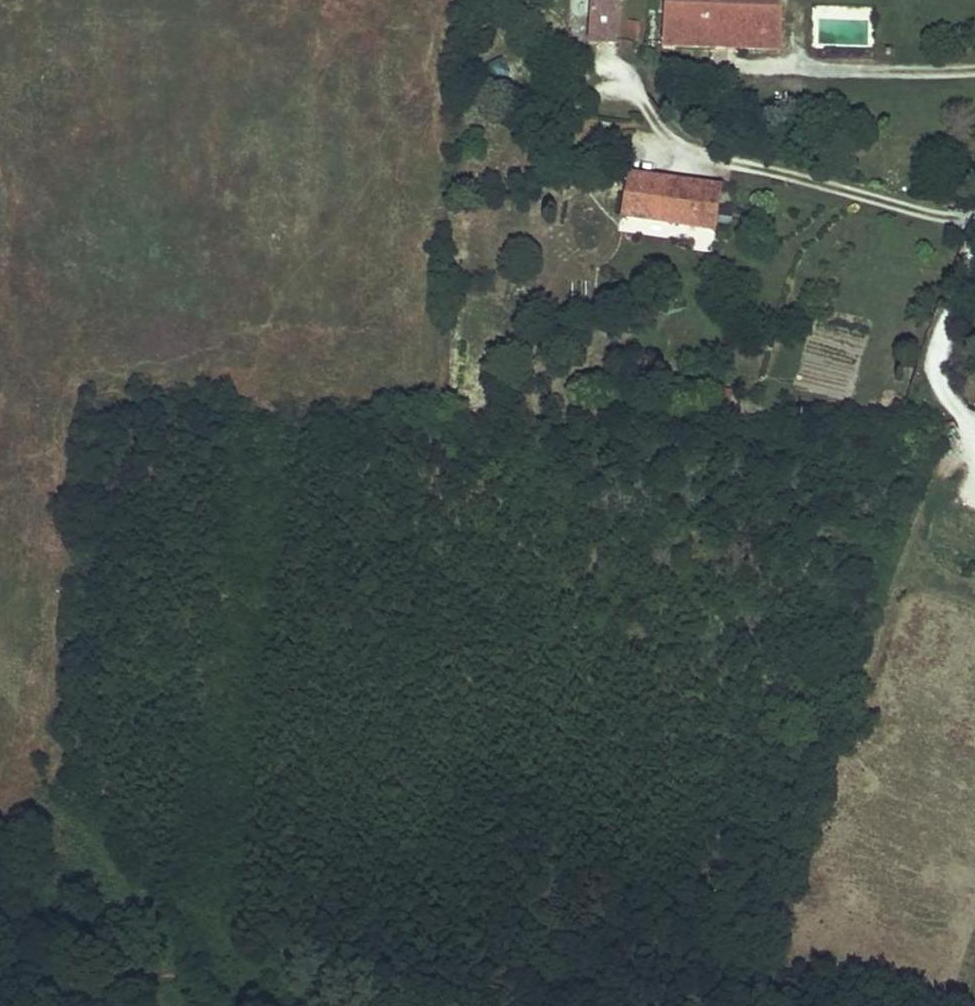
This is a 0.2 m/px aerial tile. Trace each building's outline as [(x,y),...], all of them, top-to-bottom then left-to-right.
[(590,43),(617,44),(620,0),(592,0),(590,43)] [(662,45),(780,51),(781,0),(665,0),(662,45)] [(721,188),(627,175),(621,215),(716,230),(720,202),(721,188)]
